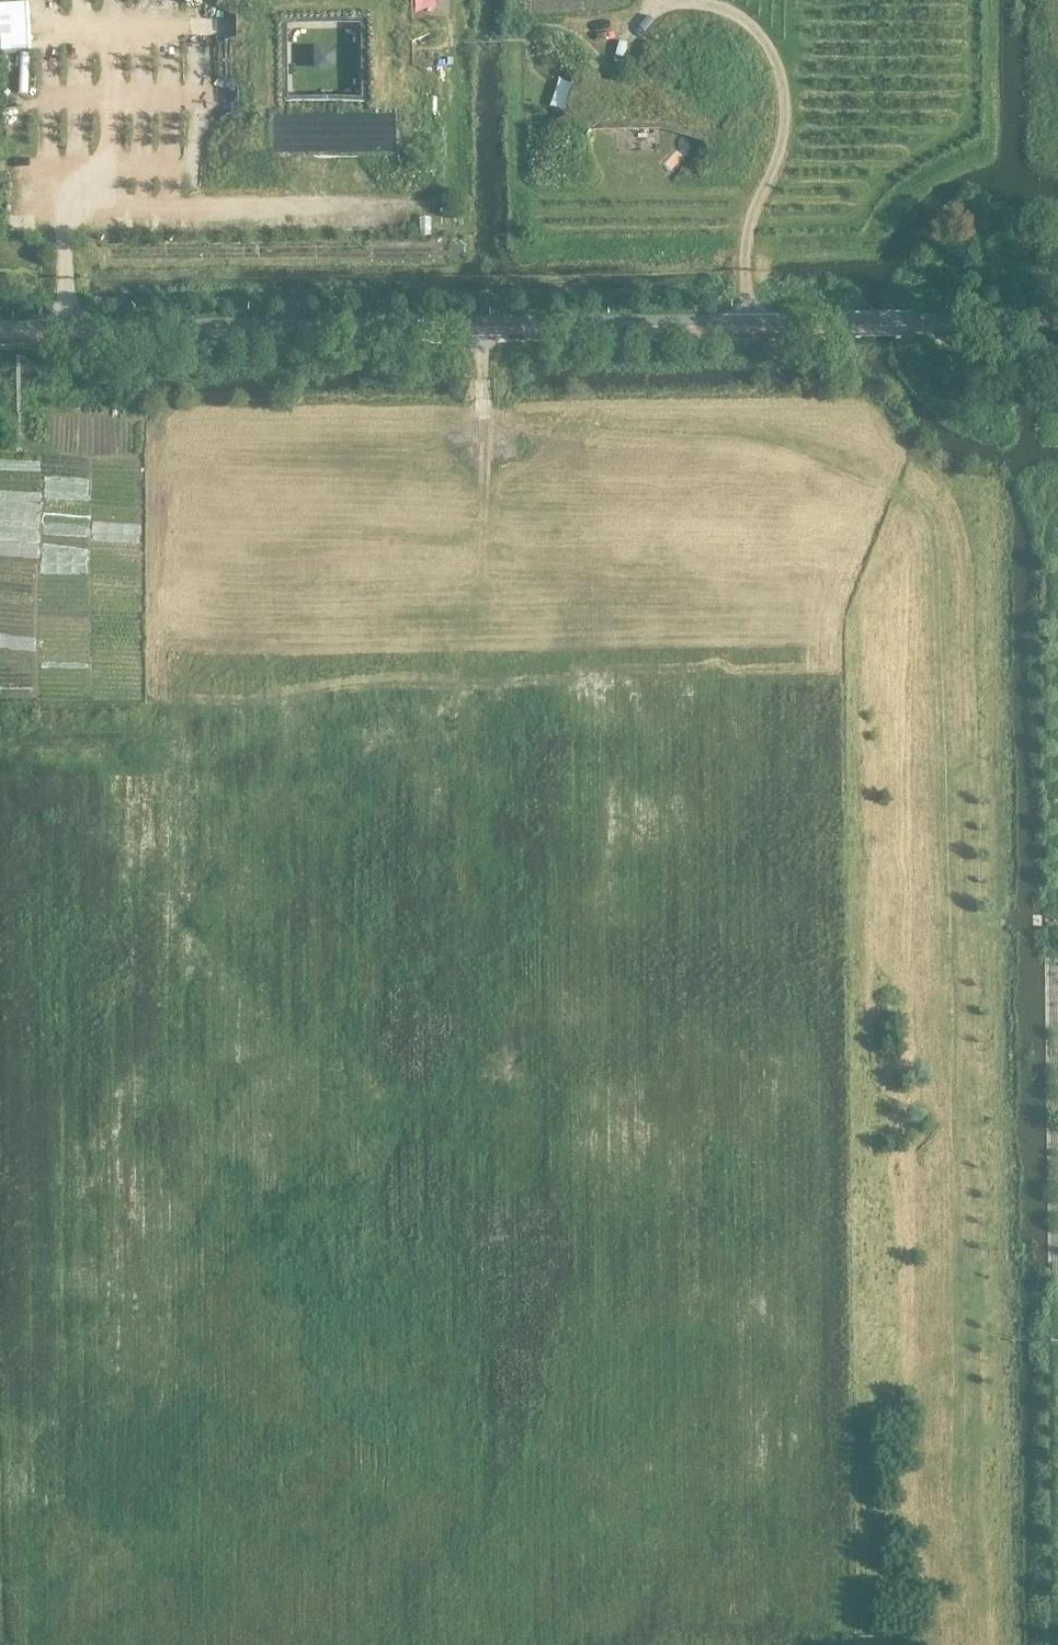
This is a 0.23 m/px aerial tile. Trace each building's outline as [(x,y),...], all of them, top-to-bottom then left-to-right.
[(3,49),(31,48),(29,0),(1,1),(3,49)] [(405,140),(405,63),(404,45),(404,16),(404,0),(244,0),(244,18),(244,34),(245,89),(245,106),(245,141),(405,140)]
